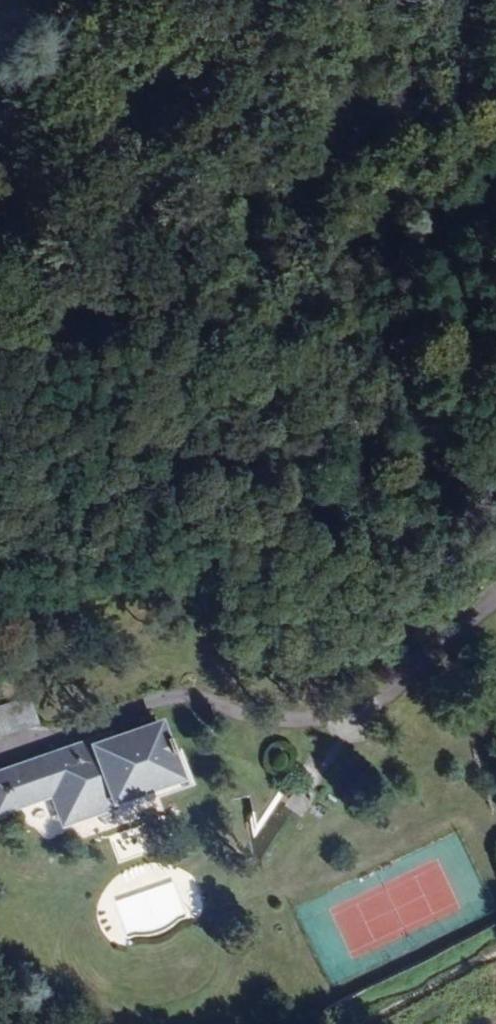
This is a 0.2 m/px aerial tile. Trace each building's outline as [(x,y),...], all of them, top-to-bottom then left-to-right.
[(0,704),(0,737),(39,726),(31,696),(0,704)] [(82,790),(92,822),(181,795),(179,790),(204,782),(184,726),(121,747),(119,742),(15,775),(25,807),(82,790)]
